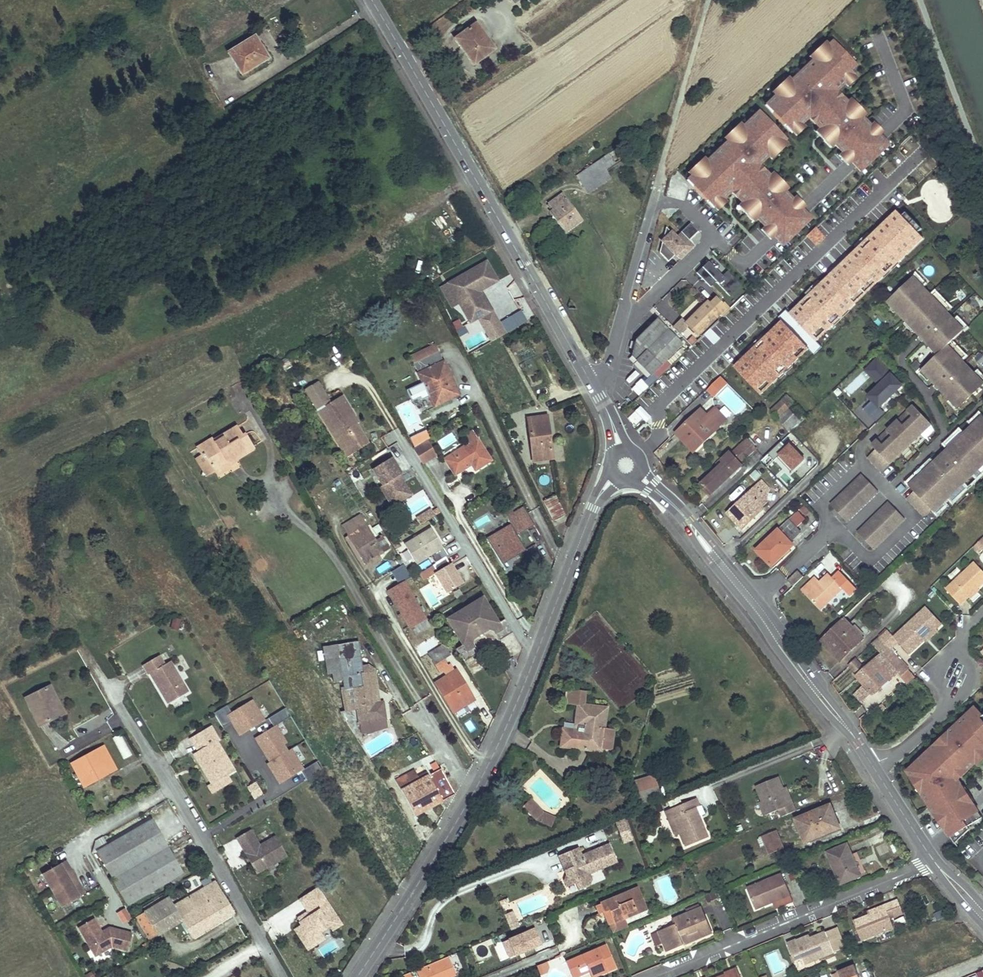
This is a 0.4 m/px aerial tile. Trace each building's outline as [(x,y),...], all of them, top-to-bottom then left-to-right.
[(494,50),(476,24),(456,38),(473,62),(484,54),(485,56),(494,50)] [(228,53),(236,65),(239,71),(242,75),(259,65),(261,69),(272,62),(255,36),(228,53)] [(764,106),(791,134),(791,133),(800,124),(807,118),(808,117),(811,120),(812,119),(814,121),(814,123),(815,124),(819,128),(817,129),(833,145),(837,149),(865,122),(845,102),(844,103),(840,98),(838,98),(836,101),(831,96),(843,84),(853,75),(849,71),(855,65),(832,41),(827,45),(811,61),(790,81),(774,96),(764,106)] [(808,57),(811,61),(827,45),(824,42),(808,57)] [(855,79),(852,75),(843,84),(847,87),(855,79)] [(770,93),(774,96),(790,81),(786,77),(770,93)] [(849,99),(845,102),(861,118),(865,115),(849,99)] [(210,120),(228,108),(223,102),(205,114),(210,120)] [(690,177),(686,180),(712,208),(713,208),(730,192),(735,187),(739,192),(737,195),(737,197),(741,202),(740,203),(755,219),(760,223),(788,196),(784,192),(768,176),(767,177),(763,173),(760,173),(758,175),(753,170),(758,165),(767,156),(783,141),(785,139),(758,111),(742,127),(726,142),(706,161),(690,177)] [(868,126),(865,122),(837,149),(840,153),(837,156),(846,166),(850,163),(859,172),(887,145),(878,136),(882,133),(872,122),(868,126)] [(726,142),(742,127),(738,123),(722,138),(726,142)] [(800,124),(791,133),(795,137),(804,128),(800,124)] [(817,129),(814,132),(829,148),(833,145),(817,129)] [(783,141),(767,156),(770,160),(786,145),(783,141)] [(615,163),(609,154),(577,175),(589,192),(611,178),(605,170),(615,163)] [(690,177),(706,161),(702,158),(686,173),(690,177)] [(764,171),(758,165),(753,170),(758,175),(760,173),(763,173),(764,171)] [(772,173),(768,176),(784,192),(787,189),(772,173)] [(737,197),(737,195),(739,192),(735,187),(730,192),(736,198),(737,197)] [(548,203),(553,210),(559,218),(556,220),(565,233),(582,221),(562,193),(548,203)] [(791,200),(788,196),(760,223),(763,227),(759,230),(769,240),(773,237),(781,246),(809,219),(801,210),(804,207),(795,196),(791,200)] [(722,199),(713,208),(717,211),(726,203),(722,199)] [(752,222),(755,219),(740,203),(736,206),(752,222)] [(559,218),(553,210),(550,212),(556,220),(559,218)] [(689,224),(680,232),(688,240),(697,232),(689,224)] [(675,238),(665,227),(659,253),(668,262),(675,255),(680,261),(694,247),(688,240),(680,232),(675,238)] [(726,242),(726,263),(763,263),(762,242),(726,242)] [(877,262),(881,259),(868,246),(865,249),(877,262)] [(877,262),(865,249),(828,285),(831,288),(846,304),(851,309),(856,305),(854,303),(887,272),(877,262)] [(698,273),(711,287),(717,281),(730,296),(741,286),(716,257),(698,273)] [(497,280),(486,260),(448,284),(460,303),(472,322),(493,309),(488,302),(486,303),(479,291),(481,290),(497,280)] [(912,279),(889,302),(897,310),(895,311),(906,322),(907,321),(915,329),(914,330),(919,336),(931,325),(936,329),(924,340),(930,347),(931,346),(939,354),(922,369),(930,378),(929,379),(935,385),(947,373),(951,378),(939,389),(950,400),(951,399),(959,407),(982,385),(974,377),(975,376),(961,360),(947,346),(951,342),(962,331),(954,323),(955,322),(945,311),(931,297),(921,286),(920,287),(912,279)] [(709,300),(716,294),(702,281),(695,288),(709,300)] [(448,284),(442,288),(453,307),(460,303),(448,284)] [(826,293),(841,309),(846,304),(831,288),(826,293)] [(481,290),(479,291),(486,303),(488,302),(481,290)] [(935,293),(931,297),(945,311),(948,307),(935,293)] [(697,334),(716,317),(718,320),(728,311),(717,299),(711,304),(708,301),(705,304),(703,303),(699,307),(700,309),(694,315),(692,313),(688,318),(689,319),(686,322),(689,326),(688,327),(693,333),(694,332),(697,334)] [(657,318),(635,339),(631,354),(650,374),(682,344),(657,318)] [(683,318),(673,328),(680,335),(688,327),(689,326),(686,322),(683,318)] [(931,325),(919,336),(924,340),(936,329),(931,325)] [(810,347),(790,326),(787,329),(807,350),(810,347)] [(807,350),(787,329),(745,369),(752,376),(748,380),(762,394),(807,350)] [(463,335),(473,355),(480,351),(469,332),(463,335)] [(951,342),(947,346),(961,360),(964,356),(951,342)] [(439,352),(436,344),(426,349),(429,356),(439,352)] [(432,402),(457,391),(439,352),(429,356),(426,349),(411,356),(421,378),(423,382),(432,402)] [(886,413),(882,410),(905,387),(876,358),(863,371),(878,386),(866,399),(869,401),(858,412),(873,426),(886,413)] [(947,373),(935,385),(939,389),(951,378),(947,373)] [(642,383),(647,388),(656,380),(651,375),(642,383)] [(629,386),(639,396),(647,388),(642,383),(640,380),(636,384),(634,382),(629,386)] [(309,395),(319,411),(330,404),(320,388),(309,395)] [(432,402),(434,407),(459,395),(457,391),(432,402)] [(770,411),(788,431),(800,420),(789,408),(795,403),(788,395),(770,411)] [(330,404),(319,411),(340,446),(346,442),(352,452),(367,442),(355,423),(358,421),(343,396),(330,404)] [(931,424),(914,406),(908,412),(910,414),(901,423),(899,420),(887,431),(890,433),(880,442),(878,440),(872,446),(889,464),(931,424)] [(677,433),(692,449),(702,440),(705,442),(718,429),(717,428),(726,419),(716,408),(707,417),(701,410),(677,433)] [(908,412),(899,420),(901,423),(910,414),(908,412)] [(533,460),(553,458),(547,415),(528,417),(533,460)] [(982,418),(975,426),(974,425),(943,454),(955,465),(950,470),(939,458),(933,464),(934,465),(925,473),(924,472),(918,478),(919,479),(911,487),(915,491),(933,509),(933,510),(942,502),(943,503),(982,465),(982,419),(982,418)] [(235,455),(236,457),(254,447),(246,433),(243,435),(238,426),(214,440),(217,445),(201,455),(202,457),(204,455),(214,472),(215,472),(228,464),(226,460),(235,455)] [(890,433),(887,431),(878,440),(880,442),(890,433)] [(786,464),(799,450),(786,436),(773,448),(781,456),(780,457),(786,464)] [(438,441),(441,449),(450,445),(447,437),(438,441)] [(217,445),(214,440),(213,439),(197,448),(201,455),(217,445)] [(478,439),(466,447),(444,460),(454,476),(468,467),(466,464),(470,462),(472,465),(475,470),(491,460),(478,439)] [(747,439),(741,444),(750,453),(755,448),(747,439)] [(437,455),(428,440),(413,449),(422,464),(437,455)] [(695,452),(705,442),(702,440),(692,449),(695,452)] [(346,455),(352,452),(346,442),(340,446),(346,455)] [(466,447),(464,444),(443,457),(444,460),(466,447)] [(710,492),(733,471),(731,469),(739,461),(740,462),(750,453),(741,444),(731,454),(730,453),(722,461),(724,463),(702,484),(710,492)] [(955,465),(943,454),(939,458),(950,470),(955,465)] [(207,476),(214,472),(204,455),(202,457),(197,460),(207,476)] [(376,488),(388,507),(408,495),(396,476),(398,474),(388,460),(369,472),(378,487),(376,488)] [(733,471),(741,463),(740,462),(739,461),(731,469),(733,471)] [(832,505),(847,521),(878,492),(862,475),(832,505)] [(763,488),(767,485),(762,480),(728,514),(740,526),(751,516),(754,519),(764,509),(762,506),(767,501),(762,495),(758,491),(762,488),(763,488)] [(758,491),(762,495),(769,488),(767,485),(763,488),(762,488),(758,491)] [(933,509),(915,491),(907,498),(925,517),(933,509)] [(566,515),(556,495),(544,501),(554,521),(566,515)] [(904,519),(888,502),(858,532),(873,548),(904,519)] [(649,504),(645,507),(651,515),(653,512),(650,508),(651,507),(649,504)] [(513,551),(516,556),(536,545),(528,530),(535,525),(528,514),(524,506),(514,512),(513,509),(505,513),(512,524),(491,536),(493,541),(490,543),(500,561),(510,556),(509,554),(513,551)] [(806,519),(801,507),(757,551),(772,566),(793,545),(791,543),(801,533),(797,528),(806,519)] [(430,519),(436,516),(432,510),(427,513),(430,519)] [(421,525),(430,519),(427,513),(417,519),(421,525)] [(349,535),(347,535),(364,563),(379,555),(383,552),(361,515),(343,525),(349,535)] [(743,529),(754,519),(751,516),(740,526),(743,529)] [(448,556),(431,528),(405,544),(416,564),(430,555),(435,564),(446,558),(448,556)] [(978,554),(982,550),(982,539),(973,546),(978,554)] [(502,565),(516,556),(513,551),(509,554),(510,556),(500,561),(502,565)] [(437,572),(435,573),(435,574),(447,593),(463,584),(451,564),(450,564),(446,558),(435,564),(433,565),(437,572)] [(974,562),(945,589),(959,605),(974,591),(977,588),(982,583),(982,572),(974,562)] [(411,576),(404,564),(391,572),(399,584),(404,580),(411,576)] [(437,572),(433,565),(420,573),(424,580),(435,574),(435,573),(437,572)] [(835,565),(828,572),(833,577),(840,570),(835,565)] [(805,578),(797,571),(788,579),(796,588),(805,578)] [(829,574),(820,582),(818,584),(812,579),(800,590),(807,597),(809,594),(813,599),(813,600),(815,603),(817,603),(822,608),(842,588),(829,574)] [(820,582),(815,576),(812,579),(818,584),(820,582)] [(404,580),(388,590),(411,628),(427,618),(404,580)] [(813,599),(809,594),(807,597),(819,610),(822,608),(817,603),(815,603),(813,600),(813,599)] [(491,627),(499,640),(513,632),(505,618),(498,622),(483,597),(447,619),(463,644),(456,648),(464,662),(478,653),(470,640),(491,627)] [(942,624),(926,606),(920,611),(936,629),(942,624)] [(936,629),(920,611),(892,636),(886,630),(879,637),(891,650),(899,643),(908,653),(924,639),(936,629)] [(859,642),(863,638),(843,617),(839,621),(859,642)] [(834,649),(842,658),(859,642),(839,621),(820,640),(831,652),(834,649)] [(939,632),(936,629),(924,639),(927,642),(939,632)] [(891,650),(879,637),(872,643),(881,653),(895,668),(902,676),(908,670),(909,670),(891,650)] [(363,671),(362,665),(358,641),(323,646),(327,672),(331,672),(333,681),(344,680),(345,689),(354,688),(357,709),(359,722),(360,722),(386,718),(383,700),(379,701),(374,702),(370,670),(363,671)] [(444,644),(431,652),(438,662),(444,659),(450,654),(444,644)] [(840,661),(842,658),(834,649),(831,652),(840,661)] [(438,662),(431,652),(429,653),(435,664),(438,662)] [(881,653),(875,659),(889,674),(895,668),(881,653)] [(189,692),(170,661),(165,665),(159,655),(143,665),(149,675),(150,674),(160,689),(161,688),(163,691),(161,692),(168,704),(189,692)] [(442,669),(448,666),(444,659),(438,662),(442,669)] [(848,667),(873,695),(882,686),(879,683),(889,674),(875,659),(864,669),(856,659),(848,667)] [(369,664),(362,665),(363,671),(370,670),(374,702),(379,701),(375,670),(369,664)] [(450,665),(448,666),(442,669),(444,671),(447,675),(446,675),(463,702),(465,705),(474,699),(456,670),(454,671),(450,665)] [(914,677),(908,670),(902,676),(901,677),(907,684),(914,677)] [(879,683),(882,686),(892,678),(889,674),(879,683)] [(436,682),(452,709),(463,702),(446,675),(436,682)] [(39,725),(59,716),(50,698),(55,695),(51,686),(26,698),(39,725)] [(869,694),(862,686),(854,694),(861,702),(869,694)] [(357,709),(354,688),(345,689),(343,690),(346,711),(357,709)] [(601,748),(604,729),(606,707),(587,705),(588,691),(573,689),(571,704),(577,704),(575,725),(573,725),(571,747),(578,748),(601,751),(601,748)] [(64,713),(55,695),(50,698),(59,716),(64,713)] [(231,712),(227,705),(214,713),(223,728),(232,722),(240,735),(264,721),(252,700),(231,712)] [(454,712),(465,705),(463,702),(452,709),(454,712)] [(928,806),(957,779),(975,762),(974,760),(982,752),(982,723),(979,719),(982,716),(974,707),(947,732),(950,735),(937,747),(934,744),(906,771),(911,779),(914,776),(922,789),(918,791),(928,806)] [(256,738),(270,762),(287,751),(283,745),(286,743),(276,726),(291,717),(286,708),(269,718),(274,727),(256,738)] [(386,718),(360,722),(362,735),(387,727),(386,718)] [(573,725),(566,724),(563,746),(571,747),(573,725)] [(219,739),(210,726),(191,739),(199,751),(195,754),(201,765),(203,763),(206,767),(203,768),(214,784),(229,775),(236,771),(217,741),(219,739)] [(934,744),(937,747),(950,735),(947,732),(934,744)] [(121,737),(113,741),(123,760),(130,756),(121,737)] [(116,768),(104,746),(71,763),(77,773),(74,774),(76,777),(78,776),(83,785),(116,768)] [(303,770),(291,749),(287,751),(270,762),(268,763),(280,784),(301,771),(307,781),(324,770),(318,761),(303,770)] [(974,760),(975,762),(977,764),(982,759),(982,752),(974,760)] [(419,779),(418,776),(414,770),(396,779),(415,815),(455,794),(454,791),(459,789),(450,770),(446,765),(429,775),(419,779)] [(654,774),(631,781),(633,785),(656,778),(654,774)] [(233,781),(229,775),(214,784),(209,787),(213,794),(233,781)] [(914,776),(911,779),(918,791),(922,789),(914,776)] [(367,780),(370,786),(376,783),(372,777),(367,780)] [(656,778),(633,785),(635,793),(658,785),(656,778)] [(782,788),(777,778),(754,787),(760,802),(765,815),(777,810),(780,817),(795,811),(792,804),(789,805),(782,788)] [(981,817),(957,779),(928,806),(934,816),(954,843),(968,829),(967,826),(981,817)] [(263,793),(256,782),(249,787),(255,797),(263,793)] [(638,803),(661,795),(659,790),(658,785),(635,793),(638,803)] [(792,804),(784,787),(782,788),(789,805),(792,804)] [(694,799),(668,810),(677,833),(683,847),(705,838),(699,822),(696,823),(695,819),(697,818),(693,808),(697,807),(694,799)] [(523,807),(535,819),(551,826),(554,817),(541,812),(530,800),(523,807)] [(765,815),(760,802),(756,804),(762,816),(765,815)] [(833,819),(836,818),(831,804),(796,818),(806,842),(837,829),(833,819)] [(668,810),(664,812),(673,834),(677,833),(668,810)] [(183,872),(152,819),(97,850),(128,904),(183,872)] [(614,824),(623,845),(633,841),(625,820),(614,824)] [(777,831),(775,826),(758,833),(760,838),(777,831)] [(236,838),(257,873),(287,856),(275,836),(259,845),(250,830),(236,838)] [(777,831),(760,838),(759,838),(766,855),(784,848),(777,831)] [(617,862),(609,843),(582,854),(579,847),(558,856),(564,871),(568,869),(570,874),(566,875),(564,880),(566,887),(576,883),(579,890),(589,885),(592,879),(590,873),(617,862)] [(828,852),(841,884),(861,876),(848,844),(828,852)] [(877,847),(883,868),(894,865),(888,844),(877,847)] [(68,871),(63,861),(42,873),(52,890),(75,877),(71,869),(68,871)] [(748,888),(756,908),(791,894),(783,874),(748,888)] [(79,884),(75,877),(52,890),(61,907),(82,895),(77,885),(79,884)] [(215,881),(175,905),(183,919),(182,919),(193,938),(234,913),(215,881)] [(339,923),(316,888),(299,899),(308,912),(297,919),(300,925),(294,929),(307,950),(317,943),(313,937),(320,932),(329,926),(330,928),(334,929),(338,926),(339,923)] [(609,910),(614,922),(647,909),(638,888),(601,903),(604,911),(609,910)] [(170,896),(145,911),(158,933),(182,919),(183,919),(175,905),(170,896)] [(869,915),(854,921),(861,940),(893,927),(890,918),(902,913),(897,900),(884,905),(886,908),(869,915)] [(579,901),(554,912),(558,922),(583,911),(579,901)] [(596,905),(599,913),(604,911),(601,903),(596,905)] [(884,905),(867,912),(869,915),(886,908),(884,905)] [(700,930),(703,937),(711,933),(701,908),(673,919),(675,924),(658,931),(667,952),(685,944),(681,935),(689,932),(689,934),(700,930)] [(609,910),(604,911),(610,924),(614,922),(609,910)] [(119,923),(130,922),(128,911),(118,912),(119,923)] [(158,933),(145,911),(136,916),(149,939),(158,933)] [(512,911),(505,914),(509,924),(516,921),(512,911)] [(94,917),(78,926),(95,955),(111,945),(128,949),(132,931),(109,925),(102,930),(94,917)] [(516,921),(509,924),(511,930),(518,927),(516,921)] [(507,939),(510,945),(505,948),(509,957),(541,943),(534,927),(507,939)] [(838,927),(826,932),(834,952),(846,947),(838,927)] [(685,944),(703,937),(700,930),(689,934),(689,932),(681,935),(685,944)] [(320,932),(313,937),(317,943),(324,939),(320,932)] [(834,952),(826,932),(810,938),(797,943),(796,940),(787,944),(794,961),(802,957),(805,964),(834,952)] [(320,961),(345,945),(338,935),(314,952),(320,961)] [(566,961),(572,976),(574,976),(589,971),(591,976),(592,976),(615,967),(606,945),(566,961)] [(451,976),(448,968),(452,967),(448,956),(415,970),(418,976),(449,976),(451,976)] [(803,960),(796,963),(799,971),(807,968),(803,960)] [(548,965),(546,961),(536,965),(540,975),(546,972),(548,965)] [(855,965),(837,972),(832,974),(833,976),(860,976),(855,965)] [(737,967),(725,972),(726,974),(727,976),(734,976),(740,975),(737,967)]
